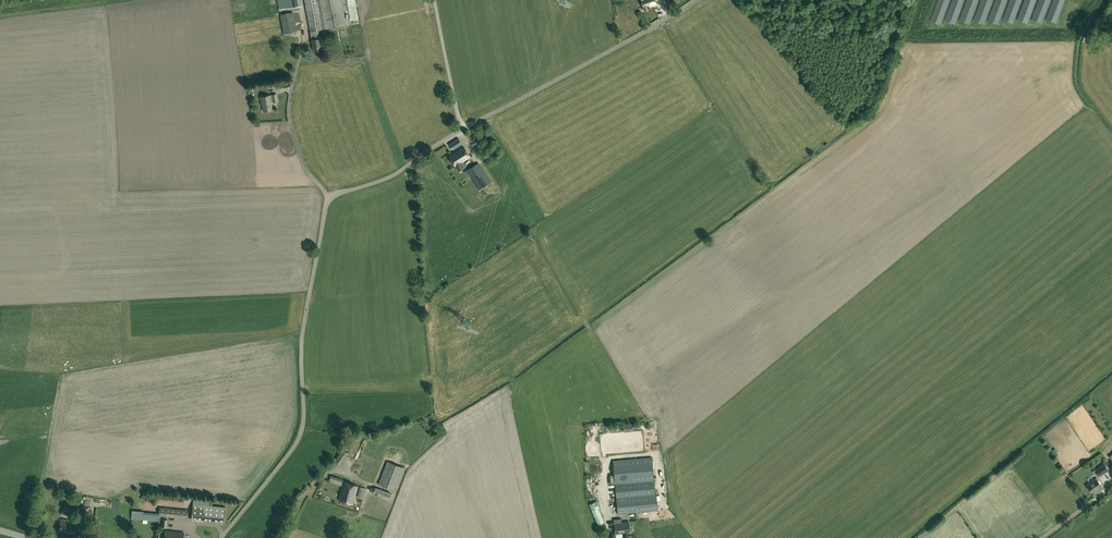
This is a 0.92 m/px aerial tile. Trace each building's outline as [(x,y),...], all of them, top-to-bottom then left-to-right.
[(279,9),(300,5),(299,0),(277,0),(279,9)] [(320,38),(318,30),(346,25),(341,0),(304,0),(306,11),(310,31),(312,40),(320,38)] [(644,11),(649,9),(648,6),(656,4),(655,0),(640,0),(644,11)] [(293,12),(280,15),(283,33),(296,31),(293,12)] [(320,38),(312,40),(311,40),(314,52),(322,50),(320,38)] [(270,95),(260,97),(261,103),(262,102),(263,111),(272,110),(271,102),(273,102),(277,101),(276,94),(272,95),(270,95)] [(449,144),(452,150),(455,148),(462,144),(458,138),(449,144)] [(470,156),(463,146),(457,150),(454,152),(449,156),(455,166),(458,171),(464,167),(461,162),(470,156)] [(478,163),(467,170),(479,189),(490,182),(478,163)] [(617,427),(618,434),(644,433),(643,426),(617,427)] [(654,480),(652,457),(613,460),(615,483),(654,480)] [(387,461),(379,484),(395,490),(404,468),(387,461)] [(1108,469),(1111,467),(1109,465),(1106,466),(1105,464),(1096,470),(1095,469),(1093,471),(1097,477),(1099,476),(1099,477),(1109,470),(1108,469)] [(1097,478),(1087,485),(1092,492),(1096,490),(1098,492),(1104,488),(1097,478)] [(615,483),(616,498),(655,495),(654,480),(615,483)] [(343,482),(339,500),(353,504),(358,485),(343,482)] [(360,486),(357,497),(363,498),(365,488),(360,486)] [(658,510),(657,495),(616,498),(618,514),(658,510)] [(589,505),(591,510),(598,524),(604,521),(598,507),(599,507),(597,501),(589,505)] [(193,503),(191,520),(224,523),(225,506),(193,503)] [(81,505),(80,517),(89,518),(91,507),(81,505)] [(157,521),(158,516),(186,519),(187,509),(159,506),(158,512),(158,513),(144,512),(144,511),(131,510),(130,518),(157,521)] [(630,532),(629,521),(621,522),(621,518),(614,519),(616,534),(630,532)] [(61,519),(59,531),(75,533),(77,521),(61,519)]
